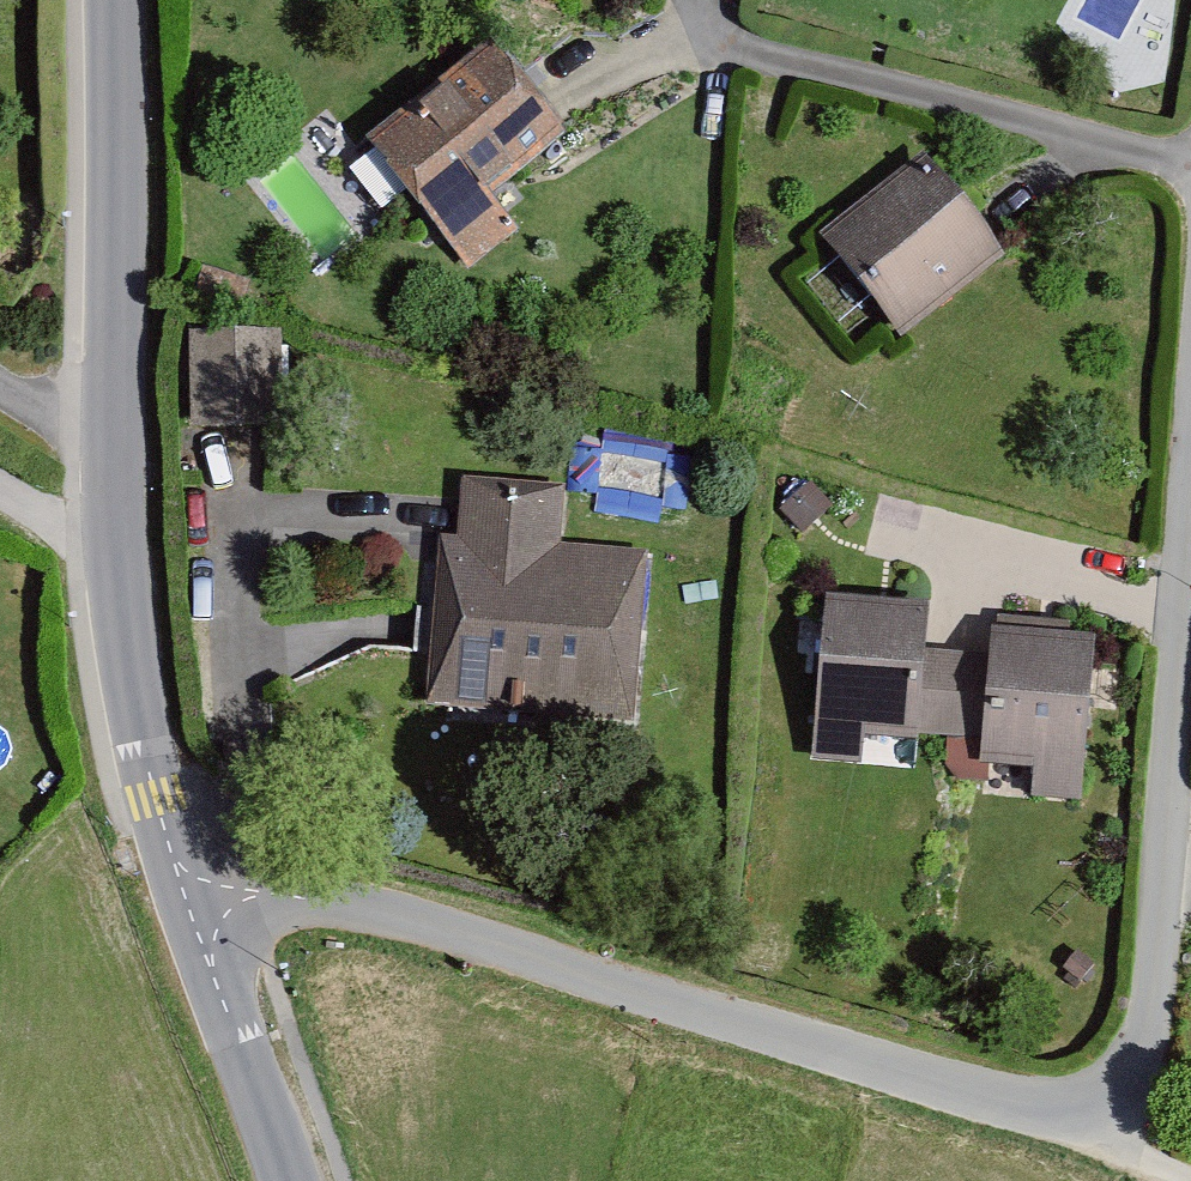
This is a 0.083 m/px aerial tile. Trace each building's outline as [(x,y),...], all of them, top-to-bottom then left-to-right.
[(492,193),(568,133),(493,38),(365,140),(467,268),(519,227),(492,193)] [(905,331),(1007,255),(930,153),(823,234),(900,335),(905,331)] [(187,331),(191,426),(281,422),(277,327),(187,331)] [(634,728),(649,550),(559,542),(564,484),(461,475),(456,536),(438,535),(423,710),(634,728)] [(928,601),(826,593),(812,761),(860,765),(863,735),(917,740),(918,733),(925,647),(928,601)] [(1032,796),(1082,800),(1096,634),(990,625),(988,652),(981,738),(979,764),(1034,768),(1032,796)] [(988,652),(925,647),(918,733),(981,738),(988,652)]
